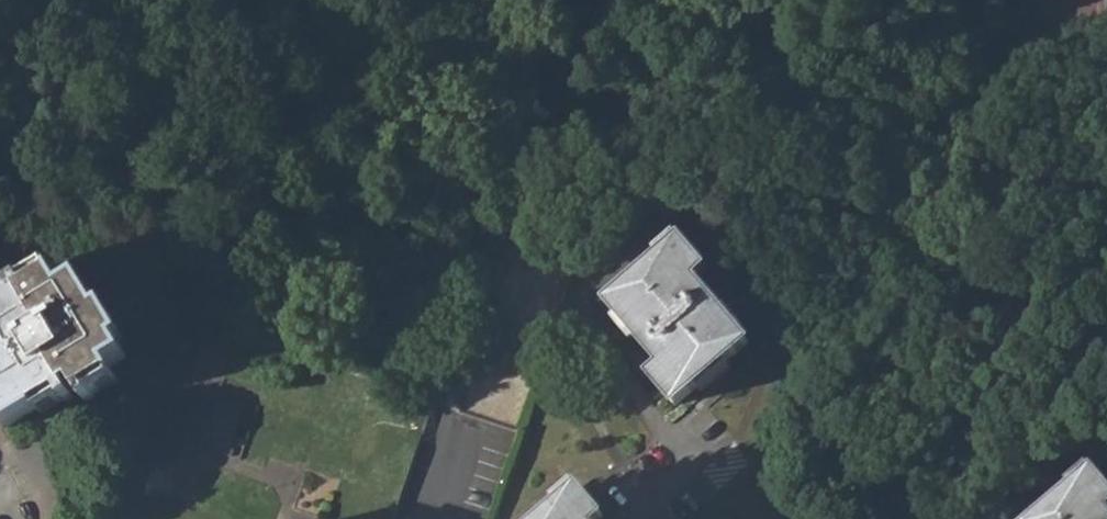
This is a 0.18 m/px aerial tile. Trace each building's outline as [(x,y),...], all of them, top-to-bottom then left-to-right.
[(651,373),(677,403),(751,343),(700,278),(710,270),(687,239),(609,302),(661,364),(651,373)] [(4,423),(56,392),(61,400),(69,396),(66,391),(74,387),(82,402),(89,398),(87,395),(113,379),(104,363),(121,354),(111,339),(116,336),(101,310),(94,313),(76,281),(60,291),(45,264),(8,287),(13,296),(0,304),(0,369),(9,382),(0,388),(0,417),(4,423)] [(1093,471),(1042,518),(1106,518),(1106,485),(1093,471)] [(604,513),(579,484),(540,518),(597,518),(604,513)]
